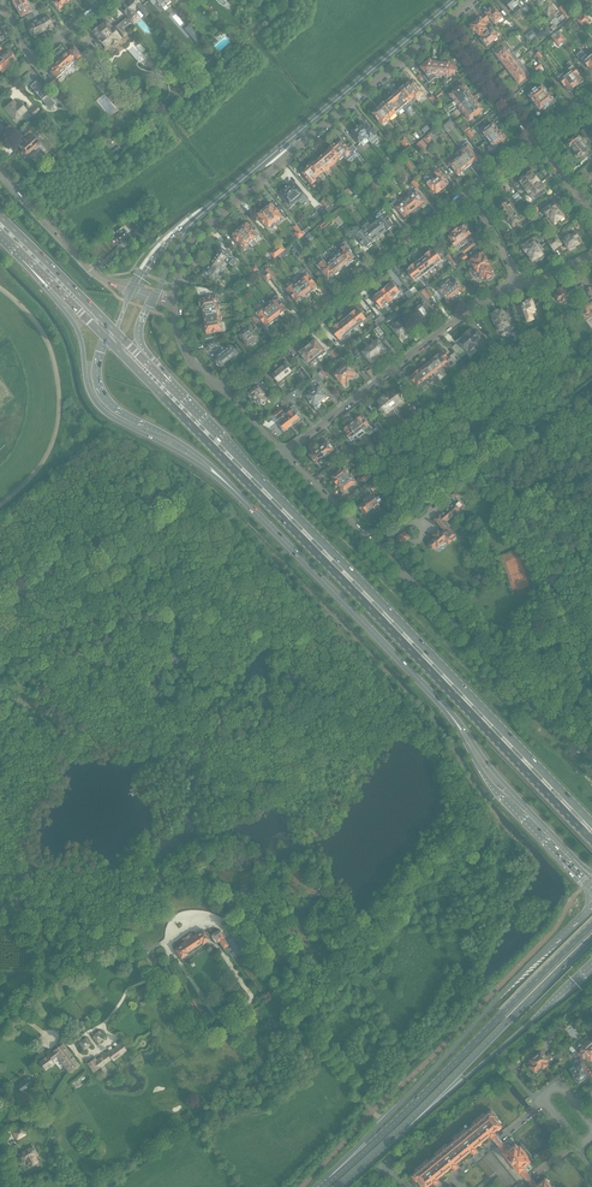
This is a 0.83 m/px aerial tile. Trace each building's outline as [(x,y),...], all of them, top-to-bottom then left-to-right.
[(25,1),(25,0),(14,0),(13,0),(17,8),(23,5),(24,6),(27,5),(25,1)] [(64,5),(60,0),(53,0),(51,1),(58,10),(60,10),(61,11),(62,10),(63,9),(62,7),(64,5)] [(121,9),(130,20),(137,14),(133,10),(136,6),(145,17),(149,14),(138,1),(137,0),(131,0),(130,1),(121,9)] [(171,1),(169,0),(148,0),(153,5),(157,2),(162,8),(171,1)] [(519,6),(514,0),(506,0),(505,1),(515,14),(521,9),(519,6)] [(519,6),(521,9),(527,4),(524,0),(514,0),(519,6)] [(21,16),(25,14),(31,12),(32,14),(36,12),(31,3),(27,5),(24,6),(23,5),(17,8),(21,16)] [(571,15),(568,12),(563,6),(559,9),(563,13),(564,15),(566,17),(567,18),(571,15)] [(488,21),(491,18),(495,24),(503,18),(493,7),(490,9),(486,13),(483,15),(488,21)] [(589,20),(584,13),(582,12),(579,15),(580,17),(580,16),(586,23),(589,20)] [(556,17),(551,21),(554,25),(556,26),(566,17),(564,15),(563,13),(557,18),(556,17)] [(49,17),(48,17),(47,15),(43,17),(45,19),(38,22),(43,32),(49,29),(49,30),(51,30),(52,30),(52,29),(52,28),(54,27),(49,17)] [(485,23),(488,21),(483,15),(480,18),(471,25),(472,27),(471,28),(474,31),(475,30),(480,36),(481,35),(487,29),(485,27),(487,25),(485,23)] [(586,23),(580,16),(580,17),(579,15),(575,17),(582,26),(586,23)] [(124,17),(119,21),(126,29),(131,24),(124,17)] [(105,20),(92,32),(105,48),(111,43),(114,46),(122,39),(114,29),(112,28),(105,20)] [(119,21),(114,26),(115,28),(120,34),(123,36),(124,38),(129,33),(128,32),(126,29),(119,21)] [(37,35),(43,32),(38,22),(27,27),(32,38),(34,37),(35,38),(36,37),(37,36),(37,35)] [(196,41),(199,38),(189,27),(186,30),(196,41)] [(487,29),(481,35),(483,37),(481,39),(484,42),(483,42),(487,46),(498,37),(492,30),(489,32),(487,29)] [(526,36),(530,41),(530,42),(533,46),(540,40),(537,36),(532,31),(526,36)] [(556,36),(562,42),(565,40),(558,31),(555,34),(557,36),(556,36)] [(562,42),(556,36),(553,39),(560,47),(563,45),(562,42)] [(502,63),(514,53),(505,42),(493,52),(502,63)] [(68,51),(77,61),(82,56),(74,46),(68,51)] [(11,65),(17,61),(13,57),(14,54),(12,51),(10,52),(9,51),(3,56),(1,53),(0,53),(0,57),(1,58),(4,62),(7,59),(11,65)] [(576,55),(584,64),(585,63),(589,67),(591,71),(591,56),(591,55),(587,57),(582,51),(576,55)] [(56,62),(49,67),(46,70),(48,73),(50,72),(56,79),(61,74),(60,73),(75,60),(67,52),(58,59),(57,57),(54,60),(56,62)] [(507,69),(519,60),(514,53),(502,63),(507,69)] [(2,73),(11,65),(7,59),(4,62),(1,58),(0,58),(0,71),(2,73)] [(156,61),(154,59),(150,58),(147,61),(147,65),(149,68),(153,68),(156,65),(156,61)] [(431,75),(432,62),(431,60),(421,67),(428,75),(425,77),(428,81),(427,82),(424,84),(427,88),(429,86),(430,86),(430,81),(432,80),(431,78),(431,75)] [(512,76),(524,66),(519,60),(507,69),(512,76)] [(447,63),(445,83),(445,84),(452,78),(450,76),(456,71),(448,61),(447,63)] [(438,75),(439,63),(432,62),(431,75),(438,75)] [(576,86),(579,83),(581,83),(583,81),(583,80),(579,75),(569,62),(567,64),(569,66),(568,67),(572,72),(568,75),(576,86)] [(445,83),(447,63),(446,63),(439,63),(438,75),(445,76),(445,80),(445,83)] [(544,70),(542,67),(542,66),(540,63),(534,68),(537,71),(537,70),(540,74),(544,70)] [(519,83),(530,74),(524,66),(512,76),(516,80),(517,80),(519,83)] [(576,86),(568,75),(564,78),(562,76),(561,76),(560,73),(559,74),(557,72),(555,74),(565,86),(569,91),(570,92),(573,90),(573,88),(576,86)] [(49,86),(54,92),(60,87),(54,80),(49,85),(49,86)] [(37,81),(31,86),(45,103),(46,102),(50,107),(55,102),(37,81)] [(406,86),(416,99),(420,96),(422,98),(427,95),(424,91),(422,92),(413,81),(411,83),(410,82),(406,86)] [(534,104),(547,94),(543,89),(545,87),(541,81),(535,86),(538,89),(537,90),(536,88),(530,93),(532,95),(530,96),(532,98),(530,99),(534,104)] [(416,99),(406,86),(405,84),(398,90),(399,91),(408,102),(411,106),(411,105),(414,102),(411,100),(415,97),(416,99)] [(455,101),(468,90),(463,84),(459,87),(458,86),(454,89),(455,90),(449,94),(455,101)] [(460,107),(473,97),(468,90),(455,101),(460,107)] [(411,106),(408,102),(399,91),(393,97),(402,108),(405,111),(411,106)] [(537,108),(538,107),(540,109),(542,108),(543,110),(546,108),(549,105),(548,104),(549,103),(552,106),(557,102),(555,99),(553,101),(547,94),(534,104),(537,108)] [(439,103),(437,100),(432,95),(429,97),(433,103),(434,103),(436,105),(439,103)] [(396,113),(402,108),(393,97),(386,102),(396,113)] [(465,114),(478,103),(473,97),(460,107),(465,114)] [(60,107),(63,104),(58,98),(55,101),(60,107)] [(27,111),(25,109),(19,102),(16,104),(14,101),(5,108),(15,120),(27,111)] [(396,113),(386,102),(385,101),(379,106),(380,108),(390,120),(390,119),(389,118),(396,113)] [(477,119),(475,116),(476,117),(480,114),(482,112),(481,111),(483,110),(478,103),(465,114),(470,120),(471,119),(473,122),(477,119)] [(35,106),(29,111),(34,116),(40,111),(35,106)] [(383,125),(390,120),(380,108),(373,113),(383,125)] [(432,124),(436,121),(430,114),(426,117),(432,124)] [(379,138),(375,134),(368,125),(366,126),(363,122),(358,127),(366,137),(370,141),(372,144),(379,138)] [(3,141),(9,136),(6,133),(8,131),(6,129),(5,129),(0,123),(0,137),(3,141)] [(496,128),(493,124),(491,123),(489,125),(490,126),(489,127),(487,129),(485,126),(484,126),(478,131),(484,137),(485,136),(489,140),(500,131),(497,127),(496,128)] [(9,125),(5,129),(6,129),(8,131),(6,133),(9,136),(11,138),(16,133),(9,125)] [(370,141),(366,137),(358,127),(352,132),(355,135),(354,136),(360,144),(361,143),(364,146),(370,141)] [(47,149),(42,144),(41,143),(39,144),(30,133),(31,132),(28,129),(23,134),(27,138),(19,144),(24,150),(23,153),(25,155),(28,154),(34,149),(35,150),(38,147),(43,153),(47,149)] [(505,139),(502,136),(503,134),(500,131),(489,140),(492,144),(490,146),(489,146),(489,147),(488,148),(488,149),(489,150),(490,151),(491,151),(492,150),(497,147),(496,146),(497,145),(501,142),(501,143),(502,142),(503,143),(505,141),(505,139)] [(568,142),(567,144),(567,146),(568,147),(569,147),(570,147),(571,146),(572,147),(579,142),(582,140),(577,134),(576,135),(568,141),(568,142)] [(432,139),(429,135),(424,139),(428,144),(431,142),(431,141),(430,141),(432,139)] [(406,149),(411,144),(407,139),(402,143),(406,149)] [(111,145),(107,140),(102,144),(106,149),(111,145)] [(357,150),(356,148),(351,142),(346,146),(341,140),(339,142),(339,141),(334,145),(334,144),(343,155),(345,154),(346,155),(350,152),(352,154),(357,150)] [(422,140),(417,145),(422,151),(428,146),(422,140)] [(579,142),(572,147),(577,153),(575,154),(575,155),(575,156),(576,157),(578,157),(578,158),(580,157),(580,158),(587,152),(586,151),(589,149),(582,140),(579,142)] [(464,147),(460,150),(463,154),(472,164),(475,161),(477,162),(478,161),(478,159),(470,149),(472,147),(468,141),(463,145),(464,147)] [(336,161),(343,155),(334,144),(329,148),(330,149),(328,150),(336,161)] [(337,161),(336,161),(328,150),(327,151),(328,151),(322,157),(331,167),(337,161)] [(463,154),(457,159),(465,169),(472,164),(463,154)] [(324,172),(331,167),(322,157),(316,162),(315,161),(323,172),(324,172)] [(404,161),(411,169),(414,167),(407,158),(404,161)] [(451,159),(448,162),(458,174),(460,175),(461,174),(462,175),(467,172),(465,169),(457,159),(453,162),(451,159)] [(317,177),(323,172),(315,161),(313,163),(312,162),(308,166),(321,181),(317,177)] [(318,184),(321,181),(308,166),(309,167),(304,171),(305,171),(303,173),(312,184),(316,181),(318,184)] [(435,179),(443,189),(450,183),(447,180),(439,170),(435,172),(438,176),(435,179)] [(536,176),(531,170),(530,170),(525,174),(526,174),(521,179),(513,185),(516,188),(520,185),(522,187),(536,176)] [(443,189),(435,179),(432,175),(429,177),(428,176),(427,176),(426,176),(426,177),(425,177),(425,178),(425,179),(425,180),(426,180),(426,181),(427,181),(428,181),(428,180),(429,181),(427,183),(428,185),(433,191),(434,190),(437,193),(443,189)] [(539,183),(540,182),(539,180),(539,179),(538,177),(536,177),(536,176),(522,187),(523,187),(525,189),(525,190),(527,192),(531,189),(531,190),(532,189),(532,188),(533,187),(534,188),(536,186),(536,185),(539,183)] [(376,190),(379,187),(374,180),(370,183),(371,185),(376,190)] [(416,189),(420,186),(415,180),(411,183),(416,189)] [(545,187),(542,184),(540,182),(539,183),(536,185),(536,186),(534,188),(533,187),(532,188),(532,189),(531,190),(531,189),(527,192),(529,195),(530,195),(532,197),(534,196),(537,199),(542,195),(539,192),(541,191),(545,189),(545,188),(545,187)] [(292,183),(287,187),(297,200),(298,201),(300,204),(307,198),(304,194),(296,185),(295,186),(292,183)] [(376,190),(371,185),(370,183),(367,186),(372,193),(376,190)] [(287,187),(281,192),(284,195),(283,197),(287,201),(284,203),(289,209),(298,201),(297,200),(287,187)] [(347,197),(352,193),(348,188),(343,192),(347,197)] [(410,197),(418,207),(425,202),(417,191),(416,192),(415,190),(413,192),(411,192),(408,194),(408,195),(410,197)] [(523,200),(518,194),(513,198),(517,205),(523,200)] [(411,212),(418,207),(410,197),(403,202),(401,199),(411,212)] [(11,198),(5,204),(6,205),(5,206),(4,205),(3,206),(7,211),(15,203),(11,198)] [(327,203),(324,199),(321,202),(326,209),(331,204),(329,201),(327,203)] [(405,218),(411,212),(401,199),(398,202),(397,200),(392,204),(397,211),(399,210),(405,218)] [(510,204),(507,199),(498,205),(501,209),(500,210),(500,211),(500,212),(500,213),(501,214),(502,214),(504,214),(505,215),(512,211),(515,209),(512,203),(510,204)] [(553,211),(558,208),(559,208),(555,202),(549,206),(548,205),(541,210),(544,214),(545,213),(548,217),(546,218),(554,213),(553,211)] [(265,208),(264,209),(275,222),(277,225),(280,223),(277,220),(281,217),(280,217),(282,216),(279,212),(283,208),(281,205),(276,208),(272,203),(271,204),(270,205),(268,205),(265,207),(265,208)] [(530,209),(534,214),(540,210),(536,205),(535,206),(530,209)] [(328,212),(323,206),(317,211),(322,217),(328,212)] [(554,213),(546,218),(551,225),(552,226),(564,218),(563,216),(564,215),(561,211),(560,211),(558,208),(553,211),(554,213)] [(277,225),(275,222),(264,209),(264,210),(262,209),(259,211),(259,213),(258,214),(259,214),(257,215),(267,227),(268,226),(269,227),(272,224),(274,227),(277,225)] [(378,220),(387,232),(394,226),(392,224),(392,223),(388,218),(387,218),(382,211),(375,217),(378,220)] [(508,222),(509,221),(511,225),(520,220),(516,213),(514,214),(512,211),(505,215),(505,217),(505,218),(505,219),(505,220),(505,221),(506,221),(507,222),(508,222)] [(338,217),(337,218),(335,215),(332,217),(333,218),(335,220),(335,221),(340,226),(343,224),(338,217)] [(384,234),(387,232),(378,220),(371,225),(381,238),(384,235),(384,234)] [(311,229),(310,228),(307,225),(304,227),(300,222),(297,225),(305,234),(311,229)] [(240,228),(254,246),(255,245),(253,242),(254,242),(252,240),(256,237),(256,236),(257,235),(248,223),(246,224),(245,224),(243,224),(241,226),(241,228),(240,228)] [(299,239),(304,235),(296,224),(293,227),(297,232),(294,233),(299,239)] [(118,234),(113,238),(119,245),(130,237),(128,234),(130,232),(125,225),(116,232),(118,234)] [(377,241),(381,238),(371,225),(364,231),(373,242),(376,239),(377,241)] [(458,228),(455,230),(463,240),(467,237),(469,239),(473,236),(471,234),(467,229),(464,225),(463,226),(459,230),(458,228)] [(252,247),(254,246),(240,228),(239,229),(237,229),(235,231),(235,232),(234,233),(234,234),(232,235),(243,249),(250,244),(252,247)] [(373,242),(364,231),(361,228),(360,229),(362,231),(355,236),(358,240),(359,240),(364,246),(365,245),(366,247),(373,242)] [(140,229),(134,234),(139,240),(145,235),(140,229)] [(449,237),(448,238),(451,242),(455,247),(459,244),(462,247),(465,244),(463,240),(455,230),(453,232),(454,234),(449,237)] [(579,237),(578,237),(576,233),(571,236),(570,235),(564,238),(565,239),(563,240),(568,249),(575,245),(576,246),(579,244),(579,243),(581,241),(579,237)] [(562,244),(561,243),(557,237),(552,240),(558,247),(562,244)] [(539,243),(537,244),(534,241),(533,242),(531,239),(527,242),(521,246),(528,255),(539,247),(541,246),(539,243)] [(558,247),(552,240),(552,239),(548,241),(554,250),(558,247)] [(296,241),(292,244),(297,250),(298,251),(299,252),(302,250),(301,249),(302,248),(296,241)] [(341,253),(349,263),(353,260),(352,259),(354,257),(353,255),(354,254),(352,252),(353,252),(351,250),(350,250),(349,250),(351,248),(347,242),(345,244),(346,246),(344,248),(343,247),(339,250),(341,253)] [(286,250),(283,247),(281,244),(276,249),(280,254),(286,250)] [(539,247),(528,255),(533,262),(539,258),(541,260),(544,258),(543,255),(544,254),(539,247)] [(216,256),(228,264),(233,257),(222,249),(220,249),(218,251),(219,252),(216,256)] [(275,258),(280,254),(276,249),(270,253),(275,258)] [(299,252),(298,251),(297,250),(293,253),(298,260),(302,257),(299,252)] [(426,255),(434,266),(438,263),(439,264),(442,261),(433,250),(430,252),(426,255)] [(468,258),(466,254),(469,252),(469,250),(464,254),(454,261),(457,264),(458,263),(468,258)] [(475,268),(488,261),(482,252),(470,260),(475,268)] [(345,266),(349,263),(341,253),(337,256),(337,255),(337,256),(335,253),(332,256),(334,258),(333,258),(341,268),(344,265),(345,266)] [(457,264),(454,261),(449,254),(446,256),(450,261),(448,262),(453,268),(457,264)] [(434,266),(426,255),(424,256),(422,256),(419,259),(429,271),(434,266)] [(226,267),(228,264),(216,256),(214,259),(212,259),(211,262),(211,263),(211,264),(222,272),(223,271),(225,272),(228,268),(226,267)] [(338,270),(341,268),(333,258),(330,261),(331,261),(327,264),(335,275),(339,271),(338,270)] [(327,264),(322,259),(316,264),(319,269),(320,269),(323,272),(322,272),(324,275),(326,277),(327,276),(328,278),(330,276),(331,278),(335,275),(327,264)] [(422,276),(429,271),(419,259),(416,261),(416,263),(414,264),(422,275),(422,276)] [(490,272),(493,270),(488,261),(475,268),(481,278),(485,276),(487,280),(493,277),(490,272)] [(222,276),(223,273),(222,272),(211,264),(207,269),(205,270),(203,272),(204,273),(202,276),(206,279),(208,278),(210,280),(212,279),(214,281),(216,278),(218,277),(219,276),(218,274),(219,275),(222,276)] [(418,278),(422,275),(414,264),(410,268),(407,270),(409,273),(408,274),(412,279),(413,278),(415,281),(416,281),(417,282),(419,279),(418,278)] [(254,274),(260,270),(255,265),(250,269),(254,274)] [(263,270),(270,279),(271,279),(275,276),(269,268),(264,271),(263,270)] [(315,283),(317,281),(308,269),(299,276),(311,292),(315,289),(314,288),(317,286),(315,283)] [(267,282),(270,279),(263,270),(260,272),(267,282)] [(311,292),(299,276),(292,281),(295,286),(304,298),(305,297),(304,296),(306,294),(307,296),(311,292)] [(449,280),(445,283),(447,285),(447,284),(456,295),(462,291),(464,291),(465,290),(465,289),(464,287),(462,287),(457,280),(452,283),(449,280)] [(386,287),(394,297),(397,295),(398,296),(403,292),(400,288),(397,289),(392,282),(386,287)] [(445,283),(438,289),(446,299),(446,302),(447,303),(449,303),(450,302),(450,300),(456,295),(447,284),(447,285),(445,283)] [(304,298),(295,286),(293,284),(287,289),(296,302),(297,302),(299,300),(300,301),(304,298)] [(394,297),(386,287),(385,287),(383,289),(382,289),(380,291),(379,291),(388,302),(387,302),(389,304),(395,299),(394,297)] [(434,295),(429,289),(430,289),(428,287),(425,290),(426,292),(426,291),(431,297),(434,295)] [(556,290),(557,294),(556,295),(558,300),(559,302),(562,301),(568,299),(567,298),(569,298),(565,287),(556,290)] [(410,290),(406,294),(409,298),(411,300),(415,297),(410,290)] [(431,297),(426,291),(426,292),(425,290),(421,292),(427,300),(431,297)] [(387,302),(388,302),(379,291),(379,293),(373,297),(378,304),(376,305),(379,309),(381,308),(382,309),(385,307),(384,305),(387,302)] [(218,305),(217,302),(218,301),(218,298),(217,298),(216,295),(200,298),(201,302),(200,303),(200,306),(202,307),(202,308),(219,305),(218,305)] [(270,302),(281,316),(285,313),(284,312),(287,309),(278,298),(279,298),(276,295),(273,298),(274,299),(270,302)] [(534,320),(531,312),(536,310),(533,304),(535,303),(533,300),(532,300),(532,299),(526,301),(527,301),(522,303),(524,306),(522,306),(528,322),(534,320)] [(281,316),(270,302),(263,308),(274,321),(278,318),(277,317),(280,315),(281,316)] [(420,316),(424,322),(429,319),(428,318),(432,315),(424,303),(415,310),(417,313),(419,316),(420,316)] [(582,308),(580,311),(581,313),(589,310),(587,304),(582,306),(582,308)] [(220,313),(220,309),(220,308),(220,306),(219,305),(202,308),(203,308),(204,316),(220,313)] [(270,325),(274,321),(263,308),(256,313),(258,315),(266,326),(267,325),(267,326),(269,324),(270,325)] [(402,316),(405,313),(401,308),(396,313),(399,317),(401,315),(402,316)] [(351,314),(359,325),(359,324),(358,323),(362,320),(363,321),(365,323),(367,321),(366,319),(358,309),(355,311),(351,314)] [(495,325),(496,324),(499,331),(510,326),(503,310),(502,310),(502,309),(494,313),(491,314),(493,318),(492,318),(495,325)] [(205,323),(222,320),(222,319),(222,317),(221,316),(220,313),(204,316),(205,323)] [(353,330),(359,325),(351,314),(350,314),(349,316),(347,315),(344,318),(353,330)] [(256,325),(259,323),(254,317),(250,320),(254,325),(255,324),(256,325)] [(347,334),(353,330),(344,318),(341,320),(341,322),(338,324),(346,333),(347,334)] [(222,320),(205,323),(205,326),(204,326),(204,329),(206,329),(206,332),(206,331),(207,334),(223,331),(222,329),(223,327),(223,325),(221,324),(221,321),(222,320)] [(410,333),(400,320),(392,327),(402,340),(410,333)] [(342,337),(346,333),(338,324),(334,327),(332,330),(340,340),(343,338),(342,337)] [(258,337),(250,326),(239,335),(248,346),(258,337)] [(381,336),(384,334),(379,326),(375,329),(381,336)] [(465,334),(475,347),(479,344),(477,342),(481,339),(473,328),(465,334)] [(468,352),(475,347),(465,334),(467,336),(459,341),(468,352)] [(370,345),(379,356),(381,355),(380,354),(382,353),(384,354),(387,352),(385,350),(387,349),(378,339),(370,345)] [(308,346),(317,358),(325,352),(316,340),(308,346)] [(210,351),(217,345),(214,341),(206,344),(207,348),(210,351)] [(237,349),(236,349),(233,348),(232,347),(229,347),(228,347),(225,349),(223,345),(220,347),(223,351),(223,352),(229,360),(234,356),(236,356),(238,354),(238,352),(238,351),(237,349)] [(349,349),(355,357),(360,353),(353,345),(349,349)] [(377,358),(379,356),(370,345),(362,351),(372,364),(376,361),(374,359),(376,357),(377,358)] [(229,360),(223,352),(218,346),(213,350),(216,354),(217,354),(218,355),(217,355),(217,356),(216,360),(217,361),(217,364),(217,365),(218,366),(219,366),(219,367),(222,367),(224,365),(224,364),(229,360)] [(310,364),(317,358),(308,346),(301,352),(310,364)] [(333,349),(330,352),(335,359),(339,356),(333,349)] [(349,350),(345,353),(351,360),(355,357),(349,350)] [(451,358),(449,359),(448,358),(443,351),(439,354),(438,354),(434,358),(441,367),(447,363),(451,367),(455,363),(460,359),(455,352),(450,356),(451,358)] [(434,358),(426,364),(435,376),(436,377),(440,374),(441,375),(445,372),(441,367),(434,358)] [(470,371),(476,366),(472,361),(466,366),(470,371)] [(340,368),(350,380),(357,374),(347,362),(340,368)] [(279,369),(287,379),(293,374),(286,364),(279,369)] [(435,376),(426,364),(419,370),(418,370),(428,383),(430,386),(435,383),(431,379),(435,376)] [(343,385),(350,380),(340,368),(333,373),(343,385)] [(283,382),(287,379),(279,369),(272,374),(278,382),(276,383),(280,388),(285,384),(283,382)] [(321,372),(326,379),(330,376),(324,369),(321,372)] [(422,387),(428,383),(418,370),(414,373),(414,374),(410,377),(411,378),(414,383),(417,386),(420,384),(422,387)] [(324,380),(319,373),(313,377),(318,383),(320,381),(321,382),(324,380)] [(306,380),(303,376),(301,374),(297,377),(302,384),(307,380),(306,380)] [(312,390),(321,402),(328,396),(319,385),(312,390)] [(249,393),(252,398),(253,397),(255,400),(256,400),(256,401),(258,405),(260,403),(261,404),(262,404),(264,405),(266,403),(265,402),(267,401),(266,400),(268,398),(258,386),(249,393)] [(292,393),(295,398),(296,399),(304,393),(299,387),(292,393)] [(314,407),(321,402),(312,390),(305,395),(314,407)] [(396,406),(403,402),(400,398),(401,397),(401,395),(399,392),(398,392),(396,393),(393,390),(385,396),(398,413),(399,413),(400,411),(396,406)] [(290,402),(295,398),(292,393),(286,397),(289,401),(290,402)] [(397,414),(398,413),(385,396),(377,402),(380,405),(379,406),(378,408),(381,411),(383,411),(384,410),(387,414),(393,409),(397,414)] [(283,406),(289,401),(286,397),(285,398),(281,401),(282,404),(283,406)] [(300,419),(296,413),(298,411),(294,405),(284,412),(286,414),(286,415),(294,424),(300,419)] [(281,408),(274,414),(277,418),(284,412),(281,408)] [(286,431),(294,424),(286,415),(278,421),(279,422),(279,424),(280,425),(281,425),(286,431)] [(356,420),(364,430),(367,427),(366,426),(369,425),(366,421),(367,421),(363,417),(362,418),(361,416),(360,417),(359,416),(356,419),(357,419),(356,420)] [(366,432),(364,430),(356,420),(354,422),(353,421),(351,423),(351,424),(349,425),(359,438),(366,432)] [(381,433),(384,430),(379,422),(375,425),(381,433)] [(355,441),(359,438),(349,425),(348,426),(347,425),(344,428),(345,429),(344,429),(345,431),(344,432),(345,433),(345,434),(347,436),(348,437),(346,439),(351,446),(355,443),(355,442),(355,441)] [(332,452),(333,454),(338,450),(335,447),(334,448),(328,441),(319,448),(326,457),(332,452)] [(317,464),(326,457),(319,448),(310,455),(317,464)] [(354,458),(351,454),(349,453),(346,455),(348,457),(345,460),(347,463),(354,458)] [(337,485),(350,474),(344,467),(340,471),(340,470),(335,474),(336,474),(332,477),(334,479),(333,480),(337,485)] [(338,484),(344,491),(356,482),(350,474),(337,485),(338,484)] [(456,487),(448,492),(453,499),(461,493),(456,487)] [(380,505),(378,503),(379,503),(372,493),(364,499),(365,501),(359,506),(359,507),(360,509),(362,509),(363,508),(367,512),(373,507),(375,509),(380,505)] [(446,540),(449,544),(454,540),(453,538),(457,535),(449,527),(450,526),(446,521),(460,510),(459,509),(463,505),(460,501),(455,505),(454,504),(441,515),(435,520),(444,530),(440,533),(438,531),(434,535),(436,537),(429,543),(429,544),(428,546),(431,550),(433,548),(434,549),(437,546),(438,547),(446,540)] [(404,531),(396,538),(401,544),(410,538),(404,531)] [(505,631),(507,636),(511,635),(509,630),(509,628),(513,623),(513,621),(511,621),(507,626),(504,627),(497,626),(496,627),(497,629),(504,630),(506,631),(505,631)] [(210,940),(204,931),(204,930),(197,935),(196,934),(193,936),(191,934),(183,939),(184,942),(181,944),(182,945),(175,949),(181,958),(188,954),(203,945),(202,944),(210,940)] [(225,937),(224,937),(220,930),(212,935),(213,936),(211,937),(215,942),(217,941),(217,942),(219,941),(223,949),(227,955),(229,954),(231,957),(235,955),(233,951),(224,938),(225,937)] [(76,993),(92,982),(86,974),(71,985),(76,993)] [(154,999),(152,996),(147,985),(140,989),(146,1000),(140,1003),(141,1006),(154,999)] [(552,1038),(560,1031),(556,1027),(549,1033),(552,1038)] [(99,1031),(92,1036),(98,1043),(105,1038),(99,1031)] [(92,1045),(86,1037),(78,1043),(84,1051),(92,1045)] [(590,1040),(585,1045),(585,1044),(582,1047),(583,1048),(580,1051),(578,1049),(576,1051),(583,1059),(586,1057),(587,1059),(588,1058),(587,1058),(589,1057),(590,1060),(591,1060),(591,1059),(591,1060),(591,1043),(590,1040)] [(113,1061),(127,1051),(121,1042),(97,1060),(96,1058),(88,1063),(94,1072),(97,1070),(97,1069),(111,1059),(113,1061)] [(56,1055),(69,1072),(79,1065),(64,1044),(53,1051),(54,1052),(49,1056),(48,1055),(40,1062),(45,1069),(54,1063),(51,1059),(56,1055)] [(583,1068),(584,1067),(581,1065),(585,1062),(583,1059),(576,1051),(572,1046),(569,1049),(573,1054),(577,1059),(571,1064),(573,1066),(569,1069),(572,1072),(571,1073),(574,1077),(574,1078),(574,1077),(573,1078),(577,1082),(578,1081),(580,1083),(588,1076),(587,1075),(588,1074),(584,1070),(585,1070),(584,1070),(583,1068)] [(546,1062),(548,1060),(541,1051),(536,1056),(535,1055),(532,1057),(533,1058),(530,1061),(533,1064),(531,1066),(535,1072),(535,1071),(541,1066),(543,1068),(548,1065),(547,1064),(546,1062)] [(564,1058),(559,1052),(555,1055),(560,1061),(564,1058)] [(29,1086),(25,1080),(25,1079),(19,1083),(21,1084),(17,1086),(21,1092),(29,1086)] [(189,1110),(182,1115),(186,1120),(192,1115),(189,1110)] [(463,1157),(464,1157),(468,1154),(467,1153),(470,1151),(470,1152),(471,1151),(474,1155),(478,1151),(476,1149),(475,1148),(476,1147),(478,1145),(479,1146),(482,1143),(482,1142),(482,1141),(483,1142),(487,1139),(486,1138),(489,1136),(490,1135),(493,1139),(497,1136),(494,1132),(495,1131),(494,1131),(497,1129),(497,1130),(501,1127),(501,1126),(494,1117),(495,1116),(496,1116),(495,1115),(496,1114),(493,1111),(492,1111),(491,1111),(490,1112),(485,1116),(484,1115),(485,1114),(484,1114),(483,1113),(479,1117),(480,1118),(478,1119),(477,1118),(473,1121),(474,1122),(475,1124),(466,1131),(465,1130),(464,1129),(460,1132),(461,1133),(459,1134),(458,1133),(454,1137),(455,1138),(456,1140),(447,1147),(446,1145),(446,1146),(445,1144),(441,1148),(442,1149),(440,1150),(439,1149),(436,1152),(436,1153),(436,1154),(437,1155),(429,1162),(427,1161),(426,1160),(422,1163),(423,1164),(421,1166),(420,1165),(417,1168),(417,1169),(418,1171),(412,1176),(413,1176),(412,1177),(415,1181),(416,1180),(417,1181),(418,1180),(424,1186),(428,1186),(430,1185),(429,1185),(432,1183),(433,1182),(436,1186),(440,1182),(437,1179),(438,1178),(440,1176),(441,1177),(444,1174),(444,1173),(445,1172),(445,1173),(449,1170),(448,1169),(451,1167),(452,1166),(455,1170),(459,1167),(456,1163),(457,1162),(459,1160),(460,1161),(463,1158),(463,1157)] [(25,1134),(23,1131),(21,1128),(13,1132),(17,1139),(25,1134)] [(536,1169),(528,1160),(529,1159),(532,1157),(521,1143),(518,1146),(517,1147),(513,1141),(514,1140),(512,1137),(511,1138),(510,1137),(503,1142),(502,1143),(498,1146),(492,1151),(519,1183),(529,1175),(531,1173),(536,1169)] [(24,1163),(25,1162),(27,1161),(30,1166),(37,1161),(34,1156),(37,1155),(32,1146),(19,1154),(24,1163)] [(483,1158),(478,1163),(489,1177),(495,1173),(483,1158)] [(493,1181),(497,1186),(507,1186),(498,1176),(493,1181)]
